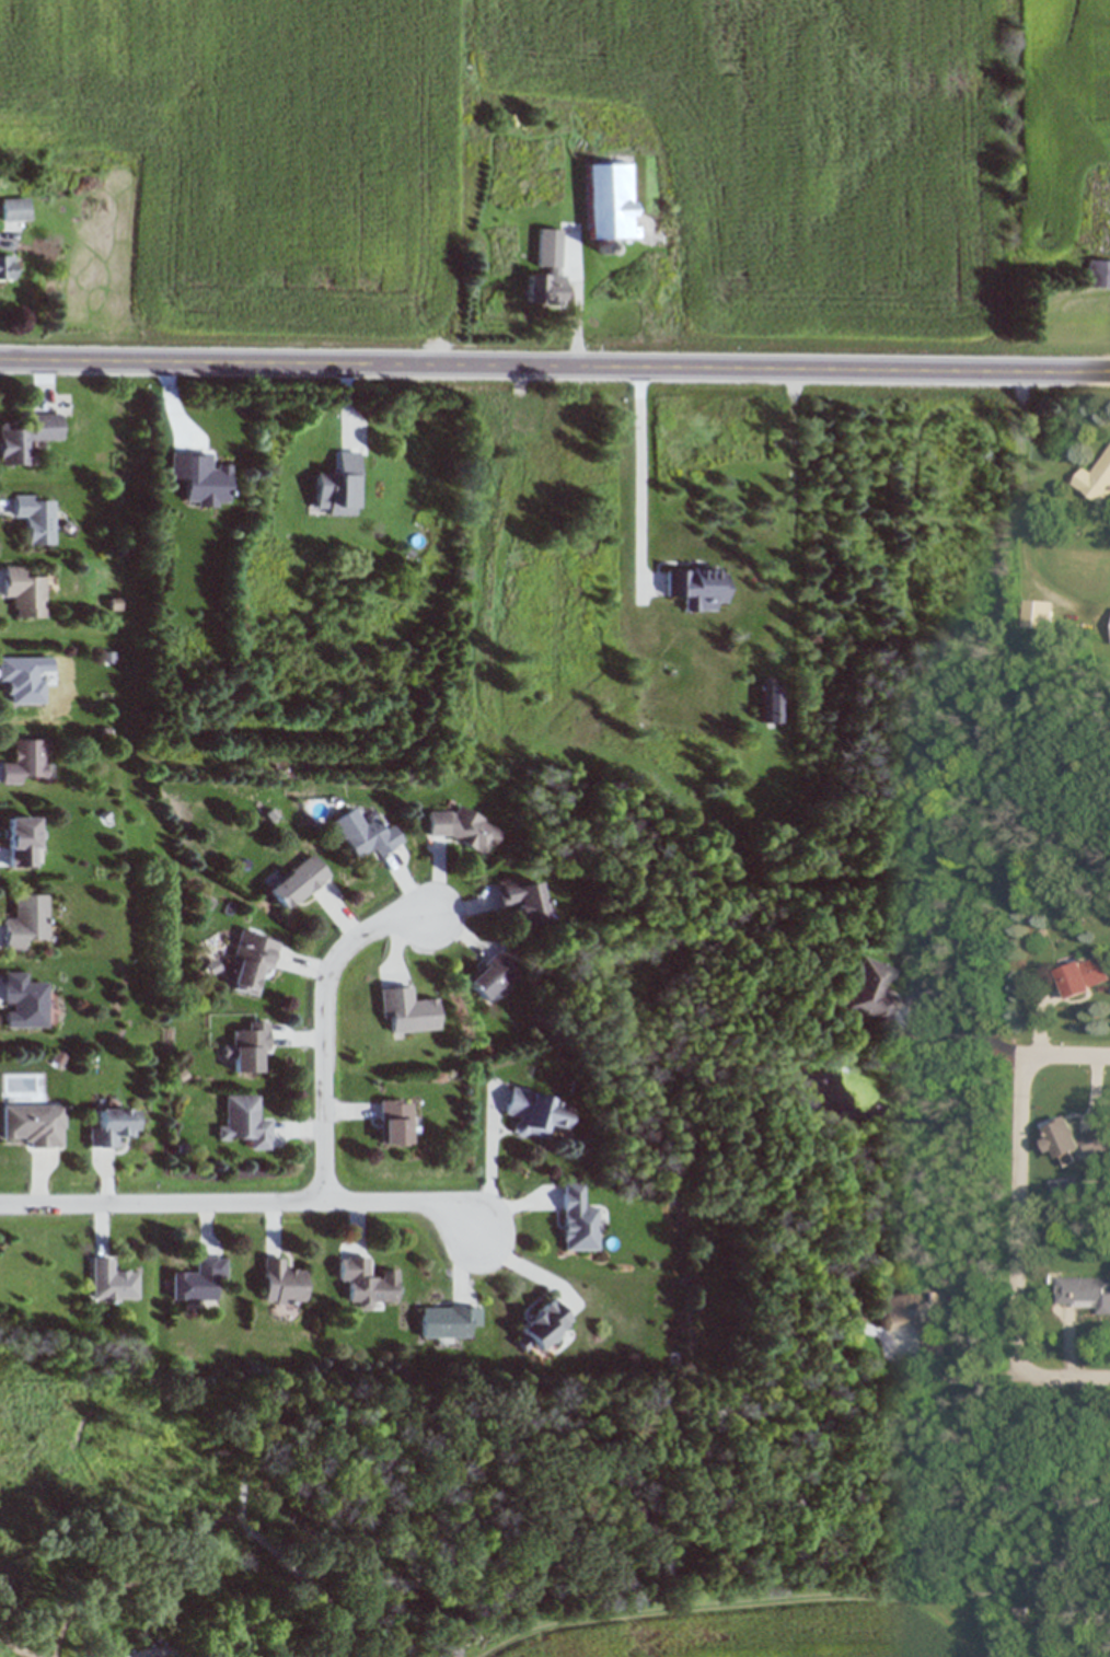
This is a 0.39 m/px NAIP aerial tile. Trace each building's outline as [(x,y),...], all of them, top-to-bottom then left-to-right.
[(588,240),(635,239),(635,164),(587,164),(588,240)] [(2,199),(2,221),(29,221),(29,199),(2,199)] [(562,230),(539,229),(538,272),(527,272),(526,303),(560,305),(562,230)] [(14,280),(14,256),(0,256),(0,280),(14,280)] [(1109,287),(1109,260),(1085,260),(1085,287),(1109,287)] [(35,441),(62,440),(62,413),(31,414),(32,425),(0,426),(0,451),(0,466),(36,465),(35,441)] [(1096,474),(1085,467),(1074,486),(1109,507),(1109,505),(1109,450),(1096,474)] [(358,452),(338,452),(338,473),(316,473),(316,509),(326,509),(326,515),(347,515),(347,505),(358,505),(358,452)] [(158,468),(158,488),(182,488),(182,468),(158,468)] [(55,544),(55,496),(14,496),(14,519),(26,519),(26,545),(55,544)] [(25,578),(25,566),(4,566),(4,597),(14,597),(14,618),(45,618),(46,578),(25,578)] [(725,568),(665,568),(665,597),(683,597),(683,612),(714,611),(714,602),(726,602),(725,568)] [(1052,628),(1052,602),(1022,602),(1022,628),(1052,628)] [(0,657),(0,681),(10,681),(10,704),(39,704),(39,657),(0,657)] [(764,684),(764,722),(778,722),(778,684),(764,684)] [(13,739),(13,763),(1,763),(1,784),(23,784),(23,774),(50,774),(49,739),(13,739)] [(446,837),(481,855),(487,855),(498,833),(498,828),(456,807),(453,813),(428,813),(427,837),(446,837)] [(353,860),(373,849),(378,858),(403,843),(392,824),(381,830),(374,818),(364,824),(355,809),(331,822),(353,860)] [(5,817),(5,867),(38,867),(39,817),(5,817)] [(266,888),(284,912),(330,877),(312,854),(266,888)] [(500,912),(513,910),(516,929),(548,923),(540,882),(517,887),(515,879),(494,883),(500,912)] [(47,939),(47,895),(13,895),(13,917),(2,917),(2,951),(23,951),(23,938),(47,939)] [(279,938),(241,929),(227,989),(255,996),(261,973),(271,975),(279,938)] [(518,979),(511,970),(518,964),(504,947),(464,979),(485,1006),(518,979)] [(840,1012),(887,1028),(897,998),(885,994),(894,967),(859,955),(840,1012)] [(1066,999),(1109,986),(1109,979),(1104,956),(1057,969),(1066,999)] [(47,983),(25,983),(25,973),(2,973),(3,1030),(47,1030),(47,983)] [(436,997),(412,999),(411,986),(379,989),(382,1022),(393,1021),(394,1032),(439,1029),(436,997)] [(270,1051),(269,1021),(248,1022),(248,1031),(233,1031),(233,1045),(223,1045),(224,1058),(233,1058),(233,1073),(262,1072),(261,1051),(270,1051)] [(547,1141),(550,1127),(561,1129),(567,1101),(510,1088),(503,1116),(515,1119),(512,1134),(547,1141)] [(249,1150),(271,1150),(271,1119),(259,1119),(259,1095),(226,1095),(226,1125),(217,1125),(217,1139),(249,1139),(249,1150)] [(410,1144),(410,1100),(380,1100),(380,1144),(410,1144)] [(2,1105),(2,1138),(24,1138),(24,1148),(64,1148),(64,1105),(2,1105)] [(138,1109),(99,1109),(99,1128),(89,1128),(89,1148),(118,1148),(118,1136),(138,1136),(138,1109)] [(1109,1151),(1109,1136),(1106,1127),(1079,1138),(1070,1114),(1040,1126),(1054,1160),(1086,1148),(1090,1159),(1109,1151)] [(583,1183),(562,1183),(562,1251),(598,1251),(598,1206),(583,1206),(583,1183)] [(173,1269),(173,1301),(216,1301),(216,1279),(227,1279),(227,1257),(196,1257),(196,1269),(173,1269)] [(139,1301),(139,1269),(114,1269),(114,1258),(92,1258),(92,1301),(139,1301)] [(306,1304),(306,1270),(285,1270),(285,1258),(264,1258),(264,1304),(306,1304)] [(397,1273),(370,1273),(370,1258),(339,1258),(340,1282),(350,1282),(351,1309),(374,1309),(373,1301),(397,1301),(397,1273)] [(1059,1278),(1059,1305),(1096,1305),(1096,1315),(1109,1315),(1109,1278),(1059,1278)] [(882,1332),(921,1328),(922,1339),(939,1337),(933,1288),(878,1295),(882,1332)] [(517,1329),(522,1335),(515,1342),(525,1352),(533,1345),(541,1353),(574,1320),(550,1297),(517,1329)] [(421,1306),(421,1338),(469,1338),(469,1327),(479,1327),(479,1306),(421,1306)] [(1057,1637),(1057,1621),(1040,1621),(1040,1637),(1057,1637)]
